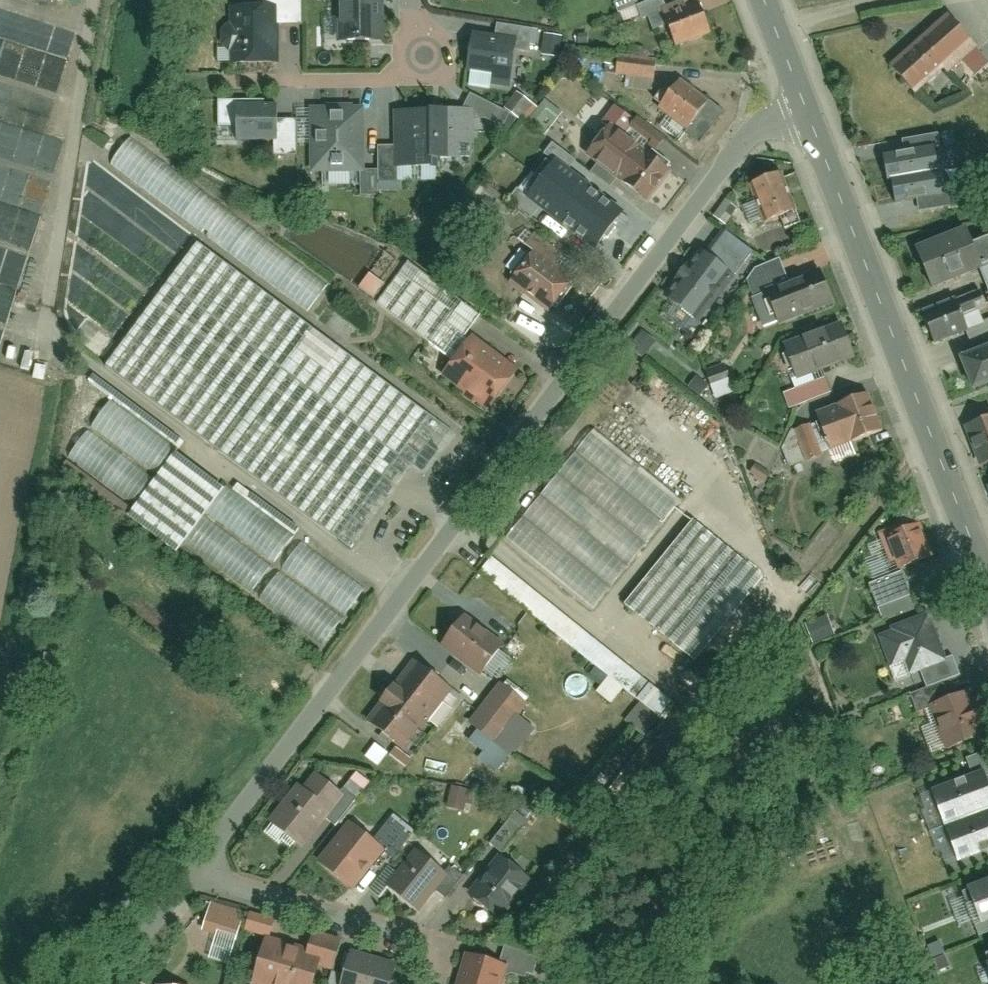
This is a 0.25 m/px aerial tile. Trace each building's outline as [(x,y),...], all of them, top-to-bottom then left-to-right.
[(278,65),(277,25),(301,24),(300,0),(260,0),(260,5),(231,6),(232,26),(223,27),(224,52),(231,52),(231,66),(278,65)] [(338,43),(386,42),(385,0),(337,0),(338,43)] [(709,34),(697,2),(687,6),(684,0),(682,0),(667,6),(665,0),(656,0),(637,7),(642,21),(659,15),(670,45),(709,34)] [(978,47),(948,14),(890,66),(915,94),(941,70),(946,76),(978,47)] [(489,87),(510,89),(516,38),(471,33),(467,75),(490,78),(489,87)] [(540,53),(555,56),(558,39),(543,37),(540,53)] [(611,56),(611,64),(645,66),(645,59),(611,56)] [(610,65),(610,75),(645,77),(645,68),(610,65)] [(659,107),(700,140),(722,113),(680,80),(659,107)] [(542,99),(536,107),(519,95),(508,111),(543,134),(559,111),(542,99)] [(278,142),(277,105),(235,106),(235,142),(278,142)] [(359,197),(377,197),(377,183),(377,170),(364,170),(363,107),(311,107),(312,174),(358,174),(359,197)] [(474,108),(394,108),(394,147),(377,147),(377,170),(377,183),(396,183),(396,168),(435,168),(435,161),(462,161),(462,146),(473,146),(474,108)] [(586,155),(649,203),(672,174),(609,126),(586,155)] [(333,287),(133,140),(115,165),(315,311),(333,287)] [(935,147),(882,157),(887,182),(893,180),(897,203),(947,194),(944,172),(939,173),(935,147)] [(596,249),(623,214),(555,162),(528,197),(596,249)] [(198,246),(94,169),(86,178),(191,256),(185,265),(93,197),(83,210),(175,278),(169,286),(90,227),(82,238),(161,297),(155,305),(81,250),(72,262),(146,317),(139,327),(78,282),(69,295),(129,340),(122,350),(87,324),(78,336),(113,362),(108,368),(341,540),(431,418),(198,246)] [(793,214),(779,175),(748,187),(762,225),(793,214)] [(915,250),(933,291),(980,270),(987,288),(987,239),(976,244),(968,226),(915,250)] [(733,275),(751,252),(720,229),(703,252),(733,275)] [(508,285),(549,314),(573,281),(556,269),(564,258),(532,236),(524,248),(531,253),(508,285)] [(731,276),(698,252),(663,298),(696,322),(731,276)] [(834,304),(821,270),(788,282),(779,261),(752,271),(746,281),(764,330),(834,304)] [(365,272),(354,287),(370,299),(381,284),(365,272)] [(953,299),(920,312),(934,345),(967,331),(953,299)] [(854,359),(840,323),(782,346),(796,381),(854,359)] [(640,332),(629,348),(641,356),(652,340),(640,332)] [(517,370),(472,336),(442,377),(488,410),(517,370)] [(958,360),(971,394),(987,388),(987,349),(958,360)] [(884,431),(869,393),(815,414),(831,452),(884,431)] [(181,452),(113,403),(95,428),(160,474),(155,481),(89,434),(74,455),(140,502),(129,517),(178,552),(188,539),(329,643),(347,618),(205,516),(209,510),(349,613),(364,591),(224,490),(177,457),(181,452)] [(967,426),(982,465),(987,463),(987,418),(967,426)] [(680,498),(593,430),(505,541),(592,609),(680,498)] [(761,577),(692,521),(625,605),(695,660),(761,577)] [(933,558),(921,525),(901,532),(898,525),(877,533),(888,562),(896,558),(901,570),(933,558)] [(474,573),(606,674),(593,691),(609,703),(620,689),(637,702),(623,720),(642,734),(670,698),(487,557),(474,573)] [(947,662),(930,613),(891,627),(893,632),(878,637),(889,668),(905,662),(909,675),(947,662)] [(508,648),(466,614),(438,648),(481,682),(508,648)] [(802,624),(811,644),(832,635),(823,615),(802,624)] [(456,695),(412,661),(391,689),(385,684),(372,701),(378,705),(364,724),(408,758),(456,695)] [(522,699),(501,683),(468,726),(476,731),(468,741),(485,755),(493,744),(511,758),(533,729),(512,712),(522,699)] [(987,737),(971,693),(929,708),(946,752),(987,737)] [(389,755),(375,745),(366,758),(379,768),(389,755)] [(352,794),(316,768),(270,830),(305,857),(352,794)] [(983,772),(931,792),(945,828),(987,811),(987,784),(983,772)] [(469,793),(450,791),(448,811),(468,812),(469,793)] [(945,828),(959,863),(987,852),(987,811),(945,828)] [(520,830),(511,821),(487,847),(496,856),(520,830)] [(383,849),(350,823),(317,866),(349,891),(383,849)] [(451,871),(421,846),(385,888),(415,914),(451,871)] [(530,884),(497,857),(463,897),(496,925),(530,884)] [(967,890),(980,927),(987,924),(987,882),(967,890)] [(252,920),(213,905),(204,929),(243,944),(252,920)] [(265,941),(254,983),(314,983),(321,957),(334,960),(338,942),(302,933),(297,949),(265,941)] [(467,951),(461,983),(492,983),(497,957),(467,951)] [(347,956),(340,983),(391,983),(395,966),(347,956)]
